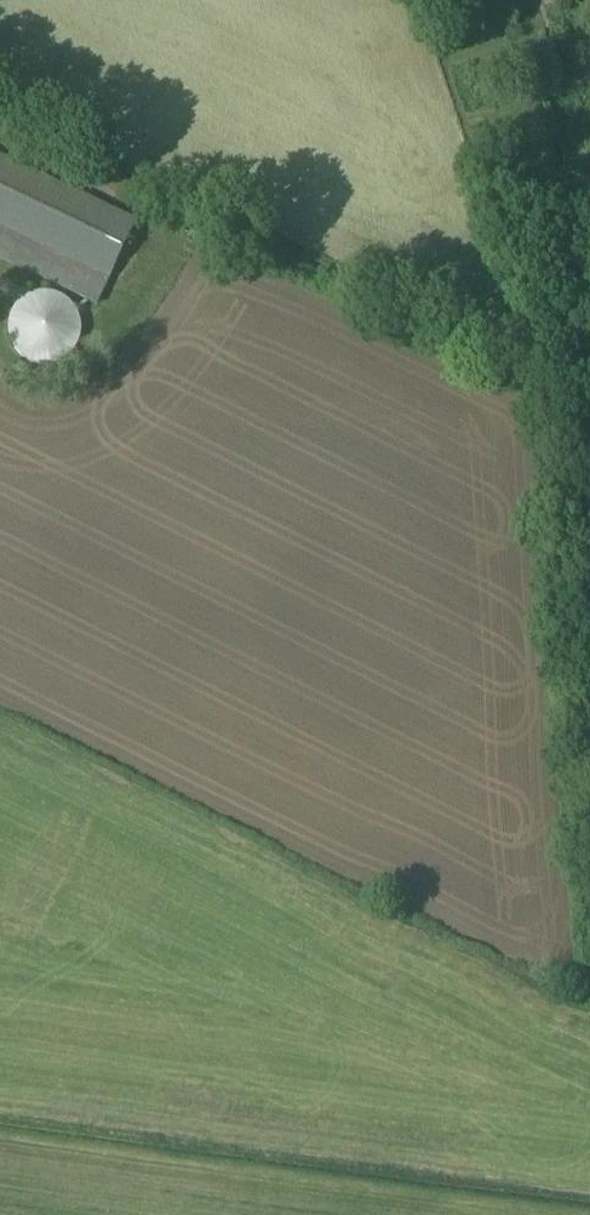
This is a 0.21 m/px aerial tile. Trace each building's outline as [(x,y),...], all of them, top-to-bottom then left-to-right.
[(109,279),(138,219),(0,154),(0,225),(109,279)] [(97,304),(109,279),(0,225),(0,258),(97,304)] [(9,336),(11,343),(14,348),(18,354),(23,358),(29,362),(35,364),(42,365),(48,365),(55,364),(61,362),(67,358),(72,354),(76,349),(79,343),(81,337),(82,330),(82,323),(81,317),(78,311),(74,305),(70,300),(64,296),(58,294),(52,292),(45,291),(39,292),(32,293),(26,296),(21,300),(16,305),(13,310),(10,317),(9,323),(8,330),(9,336)]
